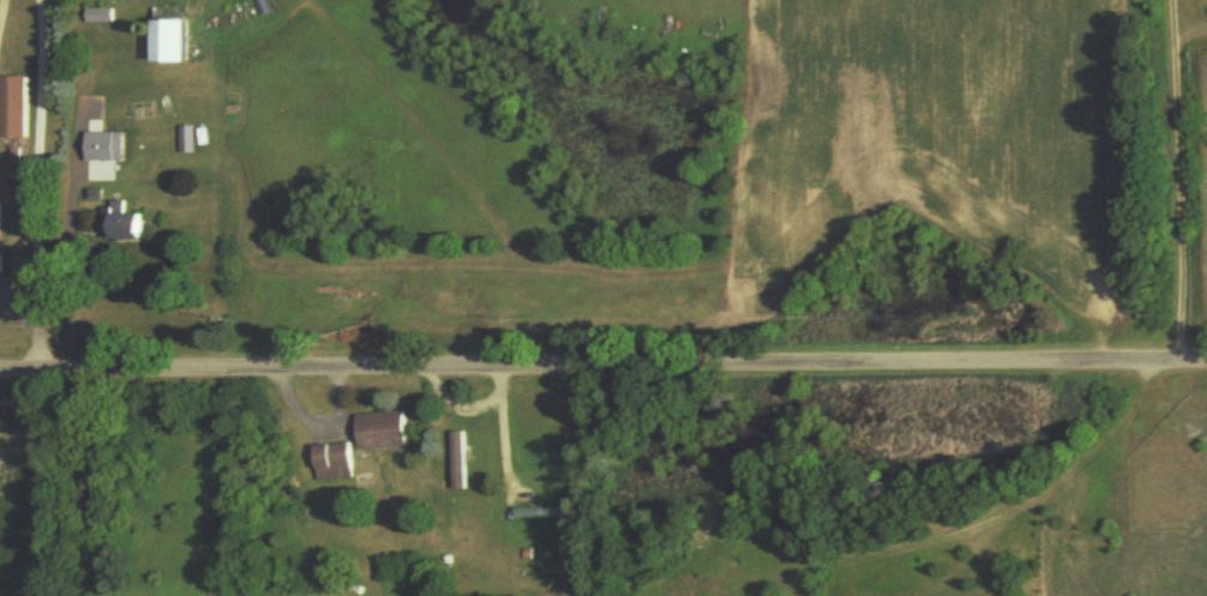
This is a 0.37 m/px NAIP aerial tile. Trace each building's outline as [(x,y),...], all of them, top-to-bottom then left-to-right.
[(180,19),(147,19),(147,62),(180,62),(180,19)] [(25,138),(25,77),(0,77),(0,138),(25,138)] [(101,240),(141,239),(140,214),(123,214),(123,203),(100,203),(101,240)] [(406,449),(404,414),(354,416),(355,451),(406,449)] [(464,433),(450,433),(450,490),(464,490),(464,433)] [(352,480),(349,444),(311,447),(314,483),(352,480)] [(564,520),(564,508),(513,509),(513,520),(564,520)]
